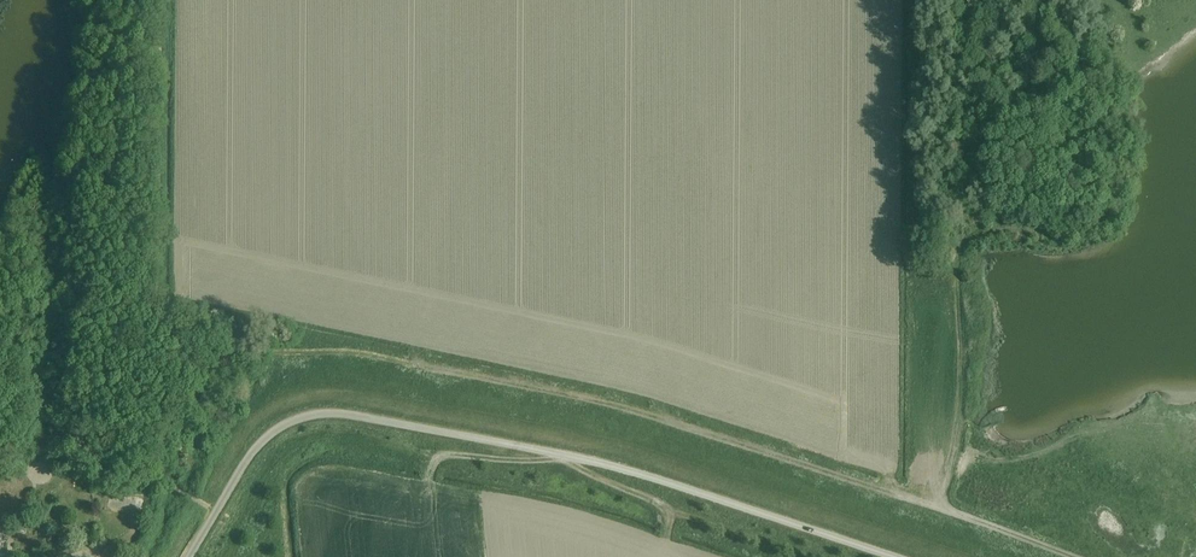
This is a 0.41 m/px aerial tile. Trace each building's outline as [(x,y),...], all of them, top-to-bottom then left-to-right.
[(121,501),(146,503),(147,494),(122,493),(121,501)]
